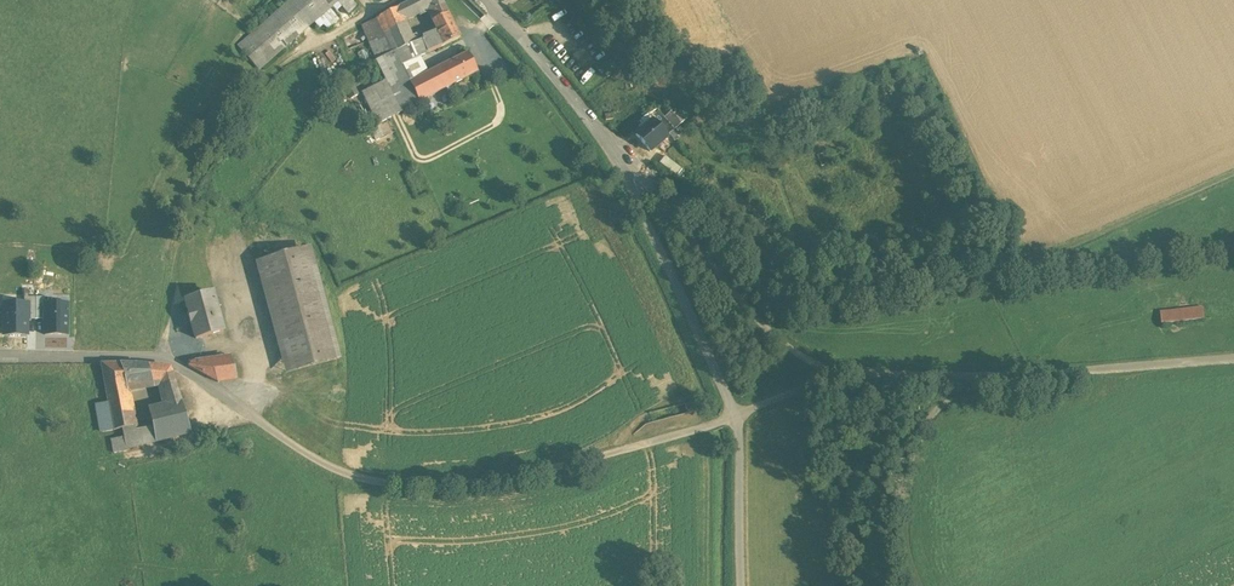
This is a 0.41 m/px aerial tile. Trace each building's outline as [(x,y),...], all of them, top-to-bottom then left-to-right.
[(238,46),(256,69),(338,0),(291,0),(238,46)] [(399,8),(403,19),(418,12),(419,16),(428,12),(432,21),(447,14),(441,0),(416,0),(399,8)] [(399,8),(379,17),(393,53),(422,41),(424,40),(420,33),(411,37),(403,19),(399,8)] [(447,14),(432,21),(437,31),(438,33),(424,40),(422,41),(427,53),(430,52),(460,38),(447,14)] [(393,53),(379,17),(363,26),(378,59),(393,53)] [(378,59),(376,60),(401,111),(420,102),(410,82),(401,66),(419,58),(419,56),(427,53),(422,41),(393,53),(378,59)] [(467,53),(443,65),(453,85),(477,73),(467,53)] [(443,65),(410,82),(420,102),(453,85),(443,65)] [(679,109),(673,114),(671,112),(665,117),(675,128),(675,129),(679,125),(687,118),(679,109)] [(648,125),(642,118),(636,122),(642,130),(636,135),(650,150),(667,136),(653,120),(648,125)] [(684,132),(679,125),(675,129),(675,128),(669,133),(675,140),(684,132)] [(309,250),(258,264),(287,372),(338,358),(309,250)] [(108,255),(100,255),(99,263),(107,264),(108,255)] [(28,319),(36,319),(36,297),(28,297),(28,290),(24,290),(24,300),(28,300),(28,304),(28,319)] [(213,293),(185,301),(196,338),(223,331),(213,293)] [(36,319),(45,319),(45,304),(48,304),(48,297),(36,297),(36,319)] [(4,304),(5,334),(27,334),(27,319),(28,319),(28,304),(4,304)] [(45,319),(45,334),(67,334),(67,304),(48,304),(45,304),(45,319)] [(1163,323),(1204,319),(1203,305),(1162,310),(1163,323)] [(192,345),(189,336),(171,342),(174,354),(181,362),(191,359),(195,358),(192,345)] [(232,360),(187,365),(217,384),(236,382),(232,360)] [(121,364),(120,364),(101,364),(101,365),(108,402),(111,422),(100,424),(101,433),(122,429),(133,428),(134,427),(127,387),(121,364)] [(140,365),(121,364),(127,387),(153,383),(148,366),(140,365)] [(170,368),(148,366),(153,383),(162,381),(167,405),(181,402),(170,368)] [(97,404),(100,424),(111,422),(108,402),(97,404)] [(167,405),(148,409),(152,428),(155,442),(191,433),(181,402),(167,405)] [(152,428),(133,432),(133,428),(122,429),(124,438),(126,448),(155,442),(152,428)] [(124,438),(111,440),(114,454),(126,452),(126,448),(124,438)]
